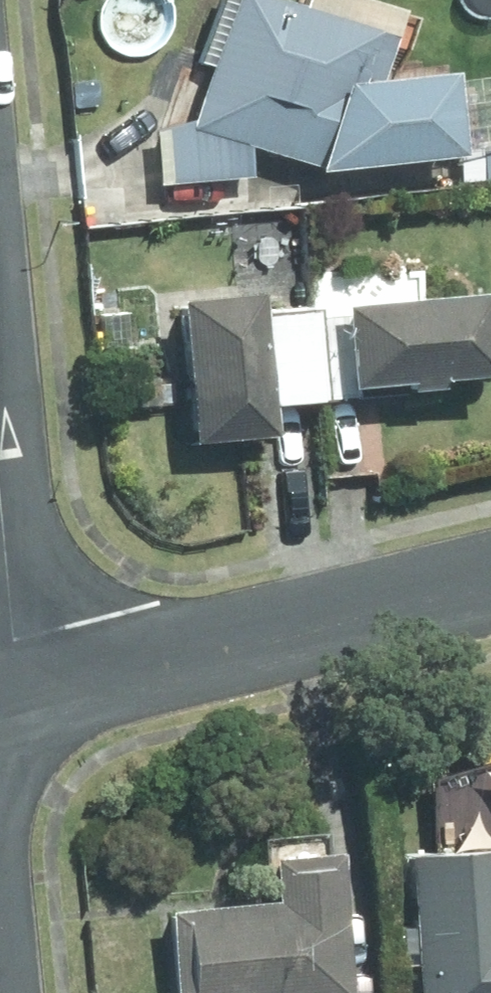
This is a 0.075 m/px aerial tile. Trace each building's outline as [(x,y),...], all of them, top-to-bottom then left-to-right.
[(373,2),(366,0),(305,0),(302,8),(276,0),(214,0),(195,64),(212,69),(195,122),(161,131),(166,203),(246,195),(242,146),(318,170),(318,171),(463,156),(455,76),(378,84),(390,47),(373,41),(377,32),(365,29),(373,2)] [(275,213),(277,239),(300,237),(299,211),(275,213)] [(262,315),(260,296),(176,303),(189,446),(273,438),(270,407),(318,404),(310,312),(262,315)] [(436,386),(490,382),(490,369),(485,299),(340,311),(339,318),(314,321),(321,405),(352,403),(351,394),(405,389),(406,396),(437,394),(436,386)] [(341,839),(270,845),(274,890),(169,900),(178,992),(340,992),(355,992),(341,839)] [(402,852),(413,992),(490,992),(490,845),(402,852)]
